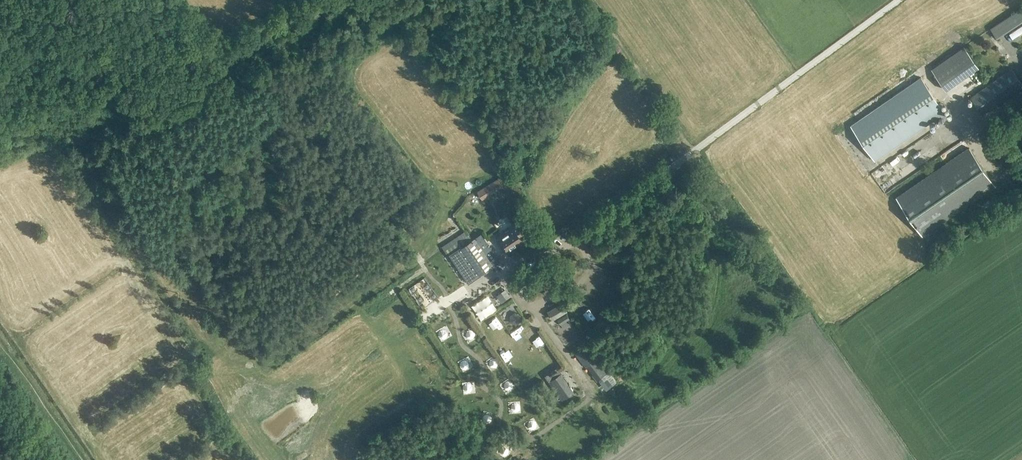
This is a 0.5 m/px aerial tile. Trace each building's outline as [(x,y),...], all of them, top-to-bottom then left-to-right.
[(1021,22),(1021,8),(991,29),(997,38),(1021,22)] [(979,67),(964,47),(931,70),(946,90),(979,67)] [(915,64),(920,71),(928,65),(924,58),(915,64)] [(970,98),(982,114),(1021,86),(1021,83),(1012,68),(987,86),(970,98)] [(875,160),(945,112),(921,77),(851,126),(875,160)] [(895,197),(922,236),(994,186),(968,147),(895,197)] [(491,183),(484,187),(489,196),(496,192),(491,183)] [(519,222),(497,236),(495,237),(506,253),(523,241),(520,236),(525,232),(519,222)] [(548,228),(551,232),(558,227),(555,222),(548,228)] [(470,282),(494,265),(475,237),(451,254),(470,282)] [(600,272),(602,274),(576,293),(586,306),(596,299),(598,301),(604,297),(602,294),(622,280),(639,266),(629,253),(622,259),(620,256),(600,272)] [(517,271),(520,278),(538,270),(535,263),(517,271)] [(548,285),(551,291),(559,287),(557,281),(548,285)] [(518,289),(525,301),(533,296),(526,284),(518,289)] [(488,288),(490,293),(499,289),(497,285),(488,288)] [(437,288),(425,298),(432,307),(445,297),(437,288)] [(466,294),(457,301),(460,306),(470,300),(466,294)] [(494,298),(497,303),(503,300),(501,295),(494,298)] [(547,311),(552,320),(567,311),(562,302),(547,311)] [(434,312),(428,314),(432,321),(437,319),(434,312)] [(531,330),(524,323),(517,329),(524,337),(531,330)] [(584,346),(574,354),(586,368),(587,368),(593,375),(592,376),(597,381),(607,373),(596,360),(594,357),(584,346)] [(357,358),(359,363),(370,359),(368,354),(357,358)] [(620,368),(623,373),(631,367),(628,362),(620,368)] [(569,396),(574,403),(580,399),(559,370),(546,379),(561,401),(569,396)]
